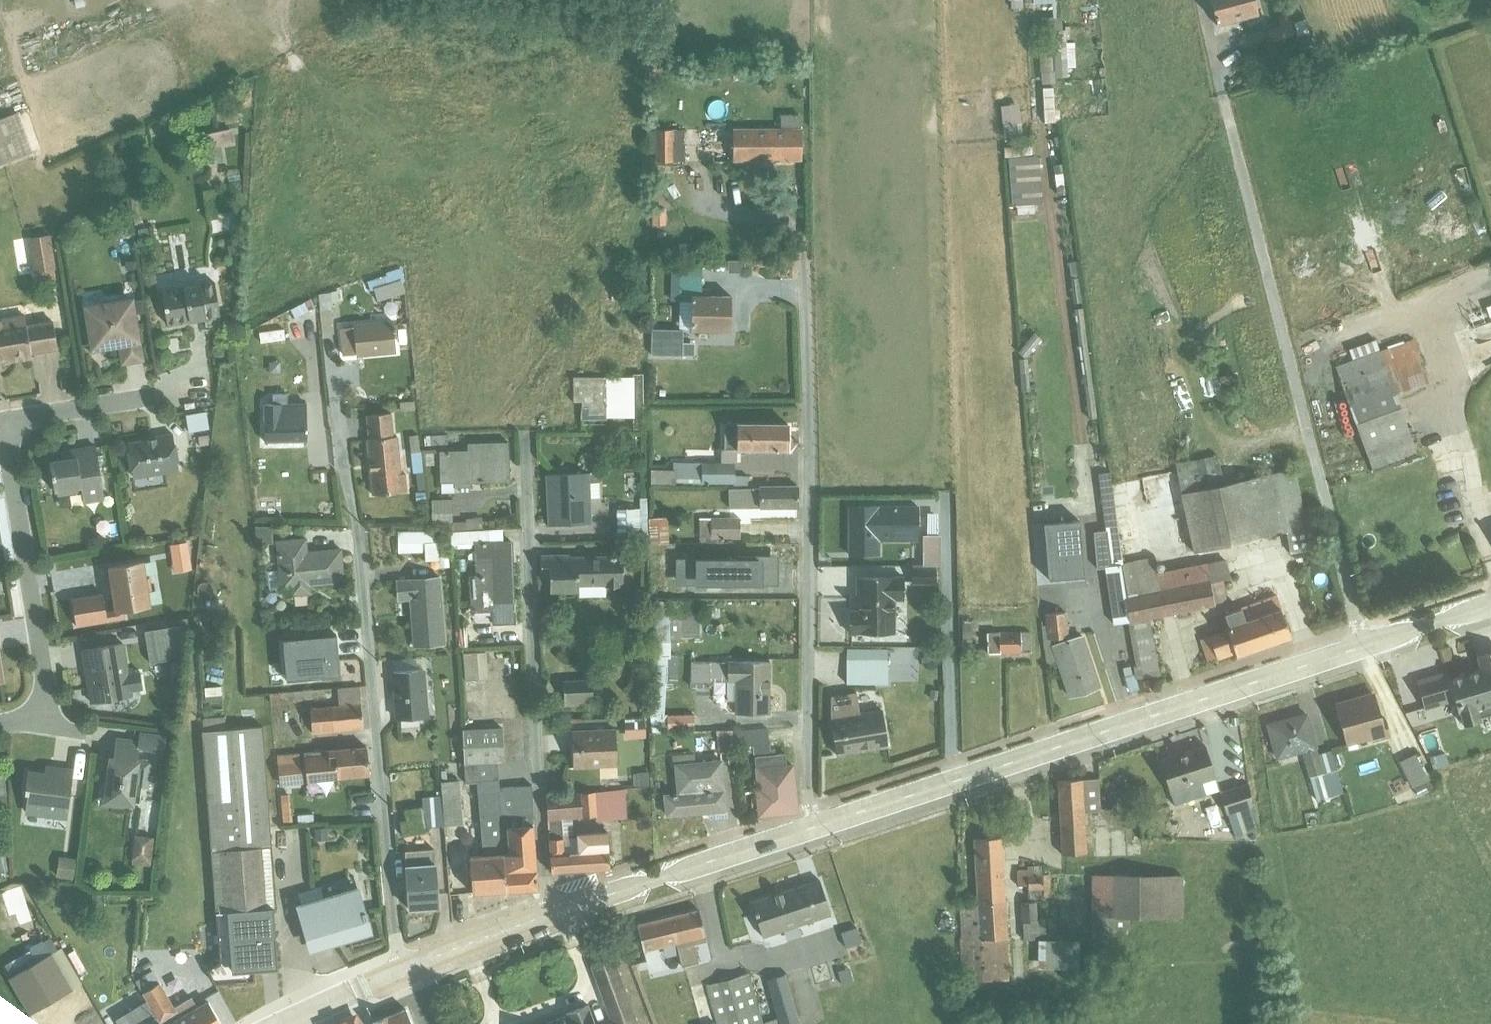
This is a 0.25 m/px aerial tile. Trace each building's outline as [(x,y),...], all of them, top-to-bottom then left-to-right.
[(1025,2),(1033,1),(1034,3),(1039,3),(1041,20),(1038,20),(1039,30),(1051,29),(1063,28),(1062,15),(1057,15),(1055,0),(1025,0),(1025,2)] [(1216,16),(1215,16),(1217,21),(1217,20),(1218,25),(1259,14),(1255,0),(1212,0),(1216,16)] [(1291,23),(1268,29),(1271,40),(1294,35),(1291,23)] [(1063,28),(1051,29),(1054,76),(1069,75),(1068,66),(1076,65),(1075,40),(1067,41),(1066,28),(1063,28)] [(1052,51),(1040,52),(1042,84),(1054,83),(1052,51)] [(789,84),(798,71),(786,64),(778,77),(789,84)] [(1053,86),(1043,87),(1045,122),(1061,121),(1060,108),(1055,109),(1053,86)] [(1019,103),(1002,105),(1006,141),(1024,138),(1019,103)] [(33,152),(18,112),(0,118),(0,164),(33,152)] [(734,160),(803,160),(801,114),(781,114),(781,128),(734,128),(734,160)] [(148,116),(128,123),(131,132),(151,125),(148,116)] [(232,128),(197,134),(199,147),(204,147),(206,162),(223,159),(220,144),(234,142),(232,128)] [(686,161),(685,128),(648,130),(649,149),(657,148),(657,161),(686,161)] [(1061,163),(1053,164),(1058,194),(1065,193),(1064,185),(1066,185),(1064,172),(1062,172),(1061,163)] [(746,261),(715,261),(715,266),(729,266),(729,273),(747,272),(746,261)] [(1083,301),(1076,261),(1069,262),(1069,261),(1066,262),(1068,270),(1069,269),(1071,285),(1068,286),(1069,292),(1072,291),(1074,302),(1083,301)] [(680,329),(684,329),(731,331),(732,295),(711,295),(711,288),(702,288),(703,265),(674,264),(673,282),(680,282),(679,300),(680,300),(680,329)] [(387,275),(368,281),(371,289),(374,288),(378,300),(405,291),(402,281),(406,280),(402,267),(386,272),(387,275)] [(162,289),(168,324),(206,318),(207,326),(221,323),(220,316),(222,316),(216,281),(162,289)] [(320,292),(323,333),(335,332),(332,301),(345,300),(344,289),(321,292),(320,292)] [(138,338),(130,296),(86,304),(95,347),(119,342),(138,338)] [(138,338),(119,342),(123,364),(145,360),(135,296),(130,296),(138,338)] [(1486,312),(1471,314),(1474,338),(1489,336),(1486,312)] [(10,358),(11,361),(33,357),(32,352),(58,347),(54,319),(27,324),(26,313),(1,317),(1,320),(0,320),(0,360),(10,358)] [(342,328),(345,355),(357,353),(357,355),(397,351),(393,320),(354,323),(354,326),(342,328)] [(684,329),(680,329),(651,328),(650,354),(695,355),(695,342),(683,342),(684,329)] [(1034,331),(1018,351),(1026,357),(1031,350),(1035,353),(1038,349),(1035,346),(1038,342),(1041,345),(1045,340),(1034,331)] [(1336,367),(1373,468),(1418,452),(1396,392),(1428,380),(1424,369),(1422,370),(1419,361),(1422,360),(1414,338),(1336,367)] [(1029,357),(1019,358),(1022,390),(1030,390),(1029,372),(1030,372),(1030,366),(1027,366),(1027,362),(1030,362),(1029,357)] [(634,372),(634,377),(574,376),(574,402),(583,402),(581,419),(633,419),(633,428),(644,428),(644,373),(634,372)] [(1452,388),(1465,386),(1463,372),(1450,375),(1452,388)] [(273,404),(288,403),(288,393),(284,393),(284,383),(273,383),(273,404)] [(1477,399),(1458,400),(1460,417),(1478,415),(1477,399)] [(1021,415),(1035,414),(1034,401),(1020,402),(1021,415)] [(288,403),(273,404),(264,404),(264,441),(308,440),(307,403),(288,403)] [(207,411),(187,414),(189,432),(210,428),(207,411)] [(368,438),(374,494),(408,491),(406,473),(403,473),(399,436),(395,436),(393,412),(368,414),(370,438),(368,438)] [(738,449),(788,450),(789,423),(725,422),(725,449),(722,449),(721,462),(735,462),(737,462),(738,449)] [(128,444),(134,478),(180,471),(174,433),(156,436),(156,439),(128,444)] [(421,449),(419,434),(410,435),(414,472),(417,472),(419,489),(426,489),(422,449),(421,449)] [(449,434),(425,435),(425,445),(449,444),(449,434)] [(510,481),(509,442),(468,442),(468,450),(440,450),(441,482),(442,482),(442,492),(455,492),(455,487),(473,487),(472,481),(510,481)] [(60,450),(62,460),(75,458),(74,450),(96,446),(96,444),(60,450)] [(51,462),(55,490),(82,486),(85,503),(105,500),(96,446),(74,450),(75,458),(62,460),(51,462)] [(1218,454),(1176,463),(1194,552),(1286,534),(1290,553),(1321,547),(1317,525),(1308,527),(1286,531),(1274,472),(1225,482),(1218,454)] [(674,469),(651,469),(651,483),(703,486),(703,483),(734,483),(734,485),(749,485),(749,475),(736,475),(735,462),(721,462),(674,463),(674,469)] [(1296,468),(1274,472),(1286,531),(1308,527),(1296,468)] [(1223,580),(1231,578),(1226,559),(1157,572),(1153,556),(1124,562),(1120,533),(1119,524),(1111,470),(1099,472),(1106,529),(1093,530),(1098,568),(1107,567),(1115,624),(1129,621),(1136,665),(1134,666),(1135,673),(1136,678),(1160,675),(1151,618),(1216,605),(1215,602),(1223,601),(1222,596),(1225,592),(1223,580)] [(547,474),(549,525),(593,523),(591,497),(601,497),(600,476),(591,476),(590,471),(547,474)] [(799,506),(799,485),(760,486),(760,488),(729,488),(730,507),(799,506)] [(649,534),(647,497),(640,497),(640,508),(617,509),(618,536),(649,534)] [(453,498),(433,499),(433,512),(432,512),(433,524),(453,524),(453,530),(484,529),(483,517),(467,518),(467,521),(454,521),(453,498)] [(919,540),(919,505),(850,506),(850,553),(881,553),(881,540),(919,540)] [(668,517),(651,518),(652,543),(670,543),(668,517)] [(740,537),(740,517),(700,517),(700,542),(724,542),(724,538),(740,537)] [(1132,517),(1119,524),(1120,533),(1127,545),(1143,536),(1132,517)] [(1084,575),(1079,521),(1045,524),(1050,578),(1084,575)] [(258,527),(258,544),(274,543),(273,526),(258,527)] [(516,622),(512,541),(504,541),(503,528),(484,529),(453,530),(451,529),(452,544),(475,543),(476,575),(470,575),(472,612),(493,610),(493,622),(516,622)] [(435,531),(399,531),(399,552),(425,552),(425,560),(439,560),(439,566),(449,566),(450,553),(440,553),(440,541),(435,541),(435,531)] [(281,590),(291,590),(291,595),(313,593),(312,583),(345,580),(342,548),(309,551),(308,537),(277,539),(279,568),(281,587),(281,590)] [(542,555),(542,578),(551,578),(551,590),(579,590),(579,586),(624,585),(624,555),(570,556),(570,554),(542,555)] [(678,584),(766,583),(765,556),(677,557),(678,584)] [(780,556),(765,556),(766,583),(780,583),(780,556)] [(145,560),(109,565),(116,609),(116,611),(124,610),(152,605),(145,560)] [(270,587),(281,587),(279,568),(268,569),(270,587)] [(937,568),(913,568),(913,581),(937,582),(937,568)] [(447,643),(441,576),(398,580),(399,599),(411,598),(415,645),(447,643)] [(904,600),(905,576),(859,576),(858,610),(850,610),(850,632),(896,632),(896,600),(904,600)] [(652,591),(653,658),(669,658),(671,658),(672,647),(681,637),(700,637),(700,617),(717,617),(717,603),(700,604),(700,601),(681,601),(681,600),(660,599),(660,591),(652,591)] [(103,593),(73,598),(77,626),(109,621),(109,620),(125,617),(124,610),(116,611),(116,609),(106,610),(103,593)] [(1200,639),(1208,662),(1236,653),(1237,655),(1292,636),(1277,595),(1224,613),(1230,628),(1200,639)] [(992,607),(982,608),(983,618),(993,617),(992,607)] [(964,608),(965,618),(973,618),(983,618),(982,608),(964,608)] [(1044,648),(1051,647),(1051,645),(1051,639),(1070,637),(1067,611),(1046,614),(1046,620),(1042,621),(1044,648)] [(177,626),(145,630),(151,662),(168,660),(167,655),(176,654),(183,654),(189,618),(178,619),(177,626)] [(978,654),(977,643),(973,643),(973,618),(965,618),(963,618),(964,643),(962,643),(962,654),(978,654)] [(988,653),(1033,652),(1032,631),(988,633),(988,653)] [(341,675),(338,634),(284,639),(287,680),(341,675)] [(1082,634),(1053,644),(1060,665),(1071,696),(1100,686),(1082,634)] [(84,649),(93,702),(134,696),(126,642),(84,649)] [(1060,665),(1053,644),(1051,645),(1051,647),(1044,648),(1048,669),(1060,665)] [(848,648),(847,658),(888,659),(888,648),(848,648)] [(1418,681),(1426,708),(1456,699),(1463,724),(1482,719),(1481,715),(1490,712),(1490,651),(1477,655),(1481,669),(1450,679),(1448,672),(1418,681)] [(394,657),(395,671),(424,669),(423,658),(394,657)] [(665,714),(669,658),(653,658),(654,731),(663,732),(663,731),(669,731),(669,730),(695,729),(695,714),(665,714)] [(847,683),(888,684),(889,659),(888,659),(847,658),(847,683)] [(736,700),(736,713),(770,713),(771,661),(691,660),(691,687),(711,687),(711,680),(728,680),(728,700),(736,700)] [(430,716),(426,669),(424,669),(395,671),(394,671),(398,719),(430,716)] [(1136,678),(1135,673),(1125,676),(1130,692),(1140,689),(1136,678)] [(564,681),(565,705),(597,704),(596,679),(564,681)] [(204,681),(185,684),(187,694),(205,691),(204,681)] [(222,685),(205,687),(206,701),(223,700),(222,685)] [(313,731),(364,727),(361,685),(338,687),(339,705),(311,707),(313,731)] [(857,691),(832,695),(831,718),(837,754),(889,745),(883,709),(861,713),(857,691)] [(1375,694),(1336,705),(1347,745),(1372,738),(1373,740),(1391,735),(1386,717),(1382,718),(1375,694)] [(1303,752),(1317,799),(1323,797),(1326,809),(1347,803),(1332,749),(1319,752),(1318,747),(1319,747),(1308,711),(1266,723),(1277,759),(1303,752)] [(226,716),(203,717),(220,961),(208,968),(216,983),(256,980),(255,970),(279,968),(274,907),(278,907),(263,726),(227,729),(226,716)] [(645,718),(625,718),(625,739),(642,738),(642,736),(646,736),(645,718)] [(465,763),(499,761),(505,760),(504,728),(463,730),(465,763)] [(573,731),(574,766),(618,764),(616,729),(573,731)] [(760,815),(798,811),(793,764),(787,765),(785,739),(770,741),(768,729),(734,730),(735,746),(745,746),(745,753),(754,752),(760,815)] [(735,746),(734,730),(717,731),(719,753),(736,752),(735,746)] [(105,781),(103,802),(135,806),(136,803),(141,803),(143,787),(150,787),(153,759),(138,757),(140,745),(166,748),(168,734),(140,731),(139,739),(117,737),(114,759),(112,759),(110,782),(105,781)] [(1175,804),(1220,789),(1206,744),(1160,758),(1175,804)] [(370,774),(368,747),(302,753),(305,781),(370,774)] [(1429,779),(1416,752),(1399,760),(1413,787),(1429,779)] [(278,755),(281,785),(303,783),(300,753),(278,755)] [(664,793),(666,817),(709,813),(710,819),(729,817),(723,759),(697,761),(696,753),(673,755),(674,765),(675,765),(677,792),(664,793)] [(466,782),(470,782),(500,781),(499,761),(465,763),(466,782)] [(29,771),(26,814),(68,819),(74,770),(53,767),(52,774),(29,771)] [(1085,812),(1084,778),(1058,780),(1062,853),(1087,853),(1085,812)] [(1099,778),(1084,778),(1085,812),(1102,811),(1099,778)] [(442,795),(445,825),(464,823),(460,780),(441,781),(442,795)] [(473,892),(507,890),(500,787),(500,781),(470,782),(471,794),(478,793),(480,822),(468,823),(473,892)] [(1249,782),(1220,792),(1227,814),(1228,814),(1236,836),(1256,829),(1249,782)] [(507,891),(539,888),(534,818),(535,817),(533,784),(500,787),(507,890),(507,891)] [(1126,798),(1120,786),(1106,794),(1113,806),(1126,798)] [(547,795),(552,871),(610,868),(608,830),(575,835),(564,837),(562,818),(574,818),(596,816),(596,819),(628,818),(627,789),(547,795)] [(291,793),(281,794),(284,821),(293,820),(291,793)] [(445,825),(442,795),(422,796),(423,804),(438,801),(439,809),(424,812),(427,827),(445,825)] [(575,835),(574,818),(562,818),(564,837),(575,835)] [(328,827),(315,828),(316,840),(329,840),(328,827)] [(155,836),(135,834),(132,860),(134,860),(133,863),(152,865),(155,836)] [(963,981),(1010,979),(1003,837),(974,839),(978,904),(961,905),(962,937),(960,937),(963,981)] [(436,848),(406,850),(410,908),(439,907),(436,848)] [(78,858),(61,855),(57,876),(74,879),(78,858)] [(1042,865),(1017,867),(1018,886),(1029,885),(1030,897),(1045,897),(1045,896),(1052,893),(1052,891),(1055,890),(1055,886),(1052,886),(1051,874),(1043,875),(1042,865)] [(1184,916),(1184,874),(1092,874),(1092,917),(1094,917),(1094,952),(1115,952),(1115,935),(1119,929),(1131,929),(1131,917),(1184,916)] [(752,901),(763,937),(832,914),(820,878),(752,901)] [(335,942),(372,931),(359,888),(325,898),(321,886),(299,892),(302,903),(298,904),(310,945),(334,938),(335,942)] [(8,891),(8,896),(0,896),(0,914),(8,914),(8,923),(27,923),(27,891),(8,891)] [(1021,902),(1024,939),(1047,939),(1046,918),(1038,918),(1037,901),(1021,902)] [(695,944),(708,941),(699,909),(638,924),(644,951),(677,943),(682,966),(699,962),(695,944)] [(857,926),(841,931),(846,948),(863,942),(857,926)] [(334,938),(310,945),(312,950),(335,942),(334,938)] [(1039,939),(1038,968),(1080,968),(1080,940),(1039,939)] [(81,984),(63,947),(38,961),(31,950),(6,964),(12,976),(9,977),(30,1014),(81,984)] [(610,1019),(596,1023),(590,1004),(565,1013),(566,1015),(543,1023),(640,1023),(615,956),(591,964),(610,1019)] [(208,1000),(199,1006),(193,996),(175,1006),(154,970),(137,980),(152,1005),(163,1023),(223,1023),(208,1000)] [(718,1023),(765,1023),(750,973),(707,985),(718,1023)] [(767,979),(781,1023),(782,1023),(797,1019),(784,974),(767,979)] [(152,1005),(129,1019),(132,1023),(163,1023),(152,1005)] [(374,1023),(413,1023),(407,1008),(373,1022),(374,1023)]
